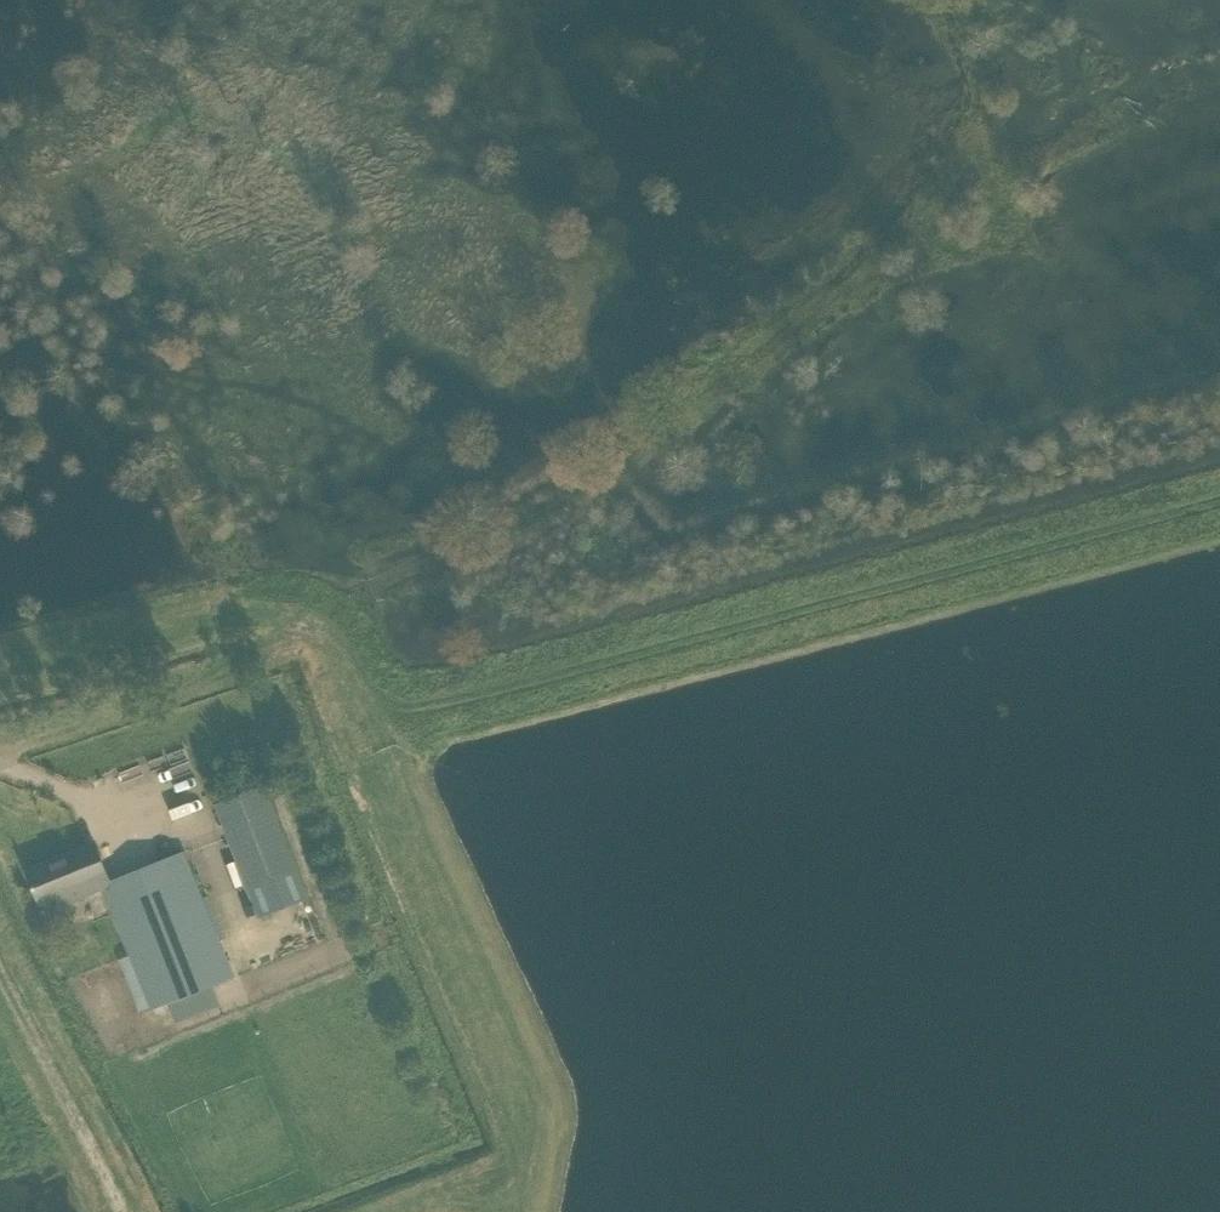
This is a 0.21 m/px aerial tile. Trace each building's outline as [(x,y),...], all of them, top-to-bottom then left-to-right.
[(263,776),(213,795),(245,878),(295,859),(263,776)] [(57,894),(61,903),(79,896),(80,899),(112,885),(95,844),(27,871),(39,902),(57,894)] [(174,885),(111,910),(129,955),(149,1006),(151,1009),(164,1004),(211,985),(234,976),(195,877),(184,850),(163,858),(174,885)]
